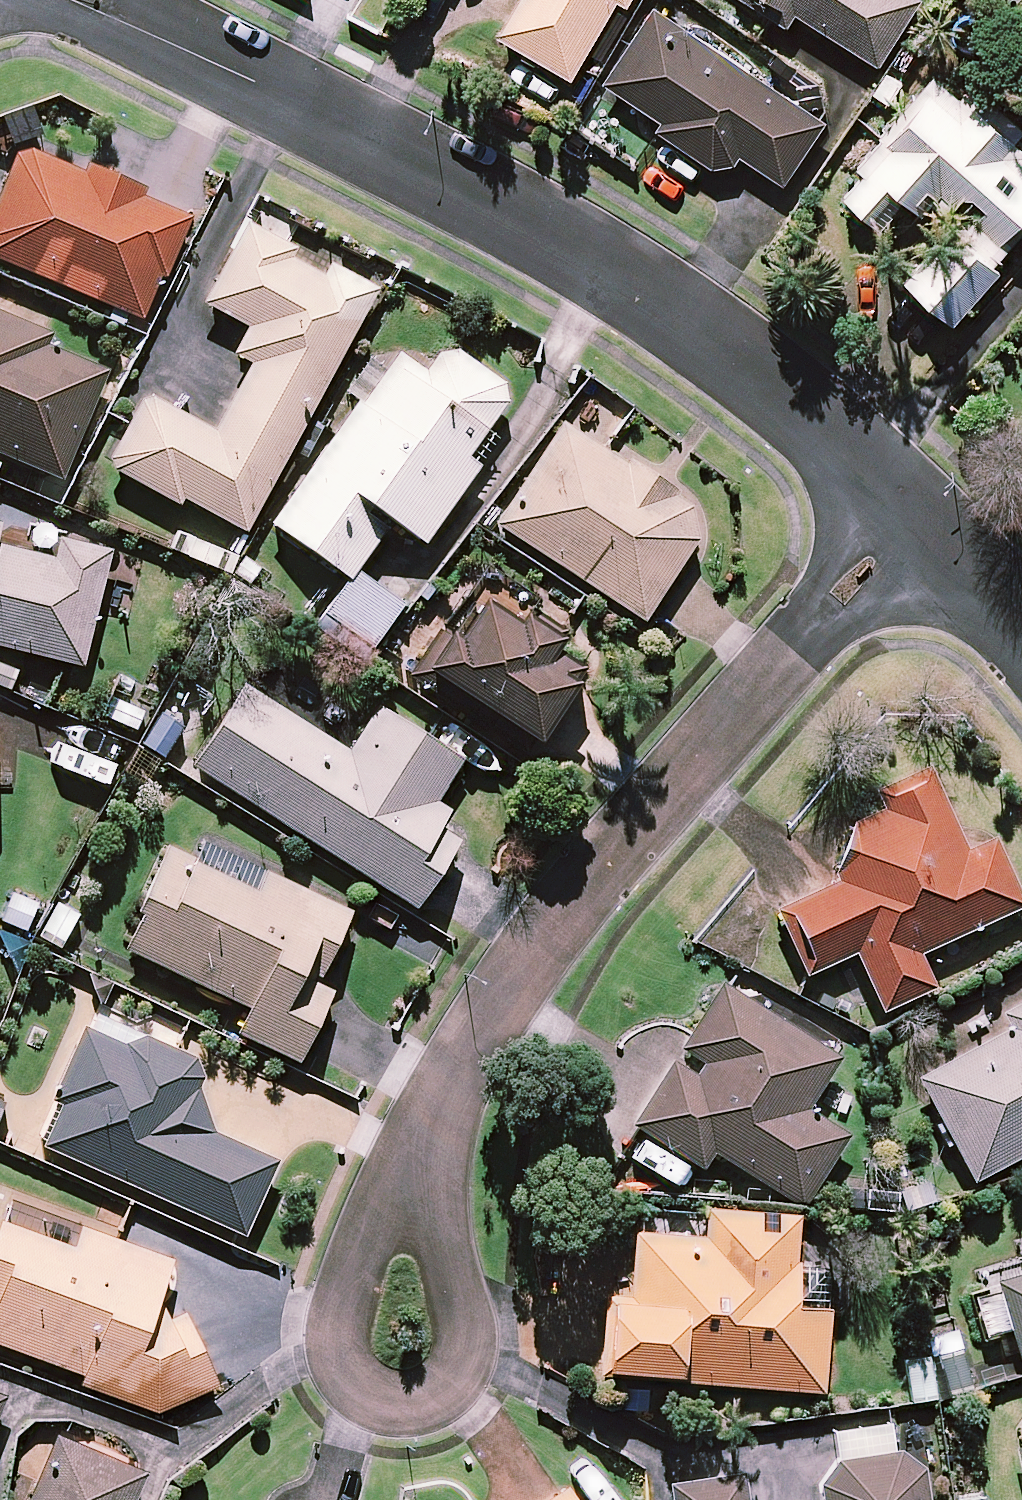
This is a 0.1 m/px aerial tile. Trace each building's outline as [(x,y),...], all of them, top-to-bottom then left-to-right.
[(498,36),(572,78),(616,0),(519,0),(498,36)] [(786,25),(794,12),(878,65),(919,0),(747,0),(786,25)] [(825,121),(655,6),(603,82),(662,121),(657,129),(721,173),(736,151),(783,183),(825,121)] [(982,206),(959,233),(951,226),(905,281),(954,322),(999,268),(993,263),(1021,229),(1021,156),(1011,146),(1021,133),(1021,128),(972,86),(960,100),(934,78),(837,192),(881,229),(906,199),(933,222),(961,189),(982,206)] [(21,141),(0,192),(0,260),(146,319),(188,216),(143,198),(146,191),(21,141)] [(273,236),(247,222),(204,303),(249,327),(235,353),(252,362),(215,432),(146,396),(108,466),(178,503),(181,497),(245,531),(377,286),(329,260),(326,265),(273,236)] [(3,455),(61,479),(107,372),(42,344),(46,333),(0,313),(0,462),(3,455)] [(438,387),(397,356),(272,521),(347,578),(391,519),(422,542),(478,466),(465,456),(512,394),(462,356),(438,387)] [(630,409),(589,383),(497,525),(642,620),(709,517),(605,448),(630,409)] [(0,524),(0,645),(82,665),(110,552),(0,524)] [(401,606),(354,572),(325,614),(372,647),(401,606)] [(525,626),(480,597),(454,637),(440,628),(417,663),(536,741),(580,672),(550,653),(565,629),(535,610),(525,626)] [(348,753),(242,685),(192,765),(415,907),(457,841),(437,828),(448,811),(434,802),(460,760),(377,707),(348,753)] [(963,850),(927,771),(875,794),(883,810),(851,824),(849,841),(834,884),(776,911),(805,975),(854,952),(881,1011),(933,987),(917,954),(1021,905),(990,837),(963,850)] [(350,909),(205,841),(196,861),(168,849),(122,946),(250,1007),(238,1033),(298,1061),(331,990),(316,983),(350,909)] [(13,891),(0,914),(0,920),(29,936),(44,909),(13,891)] [(63,950),(83,914),(55,898),(35,935),(63,950)] [(838,1056),(719,983),(632,1125),(702,1167),(712,1151),(802,1206),(846,1135),(805,1110),(838,1056)] [(996,1016),(1005,1033),(918,1078),(971,1180),(1021,1154),(1021,1003),(996,1016)] [(141,1052),(88,1028),(38,1142),(244,1233),(275,1162),(205,1131),(195,1059),(147,1038),(141,1052)] [(0,1098),(0,1130),(12,1103),(0,1098)] [(798,1215),(705,1209),(703,1237),(633,1233),(629,1299),(605,1297),(601,1370),(676,1374),(676,1381),(822,1391),(828,1307),(793,1305),(798,1215)] [(154,1306),(170,1260),(80,1228),(73,1247),(0,1221),(0,1343),(84,1374),(81,1384),(158,1411),(216,1384),(184,1313),(172,1318),(154,1306)] [(971,1287),(985,1335),(1010,1328),(1019,1359),(1021,1358),(1021,1272),(971,1287)] [(972,1386),(959,1330),(935,1335),(947,1392),(972,1386)] [(936,1397),(928,1357),(899,1363),(906,1403),(936,1397)] [(52,1435),(28,1499),(131,1499),(143,1468),(52,1435)] [(919,1450),(814,1465),(819,1499),(926,1499),(919,1450)] [(740,1475),(672,1485),(674,1499),(743,1499),(740,1475)] [(556,1476),(522,1499),(572,1499),(556,1476)] [(952,1495),(953,1499),(979,1499),(977,1490),(952,1495)]
